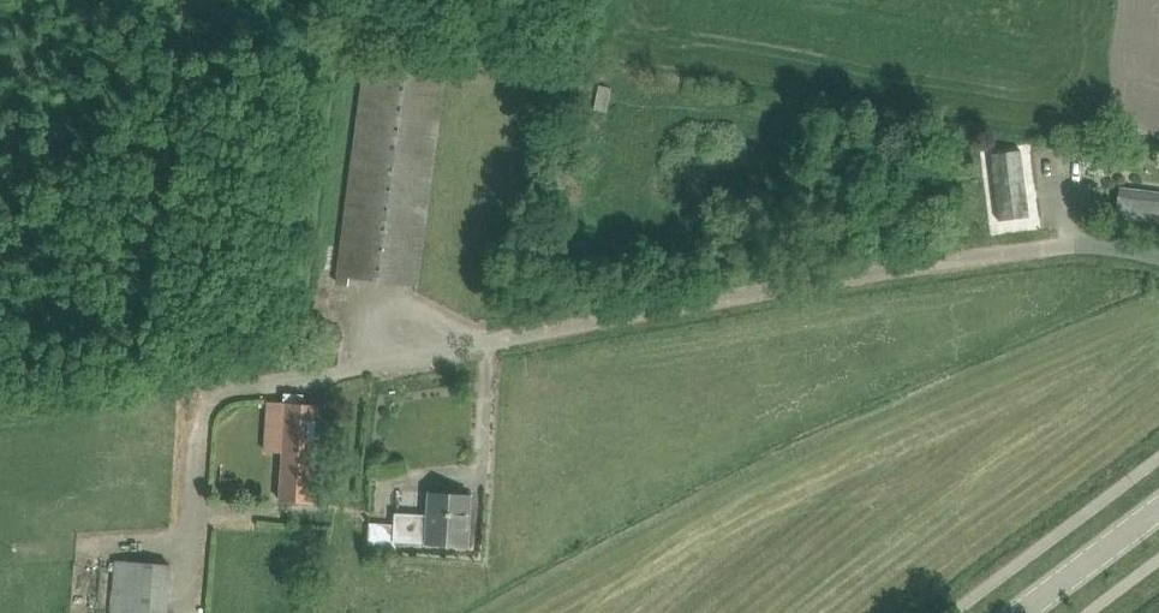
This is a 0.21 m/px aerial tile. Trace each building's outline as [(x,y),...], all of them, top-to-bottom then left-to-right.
[(367,52),(341,251),(338,275),(417,285),(446,62),(367,52)] [(594,109),(607,112),(612,88),(600,85),(594,109)] [(1028,218),(1030,217),(1022,150),(1020,150),(1020,154),(993,158),(992,154),(991,154),(999,221),(1001,221),(1000,217),(1028,214),(1028,218)] [(1153,221),(1155,210),(1158,210),(1158,193),(1119,188),(1116,217),(1153,221)] [(312,326),(311,345),(341,346),(342,327),(312,326)] [(319,454),(322,405),(303,404),(304,394),(284,393),(283,402),(278,402),(278,417),(285,417),(280,500),(314,502),(317,454),(319,454)] [(427,544),(444,545),(468,546),(471,495),(430,492),(428,526),(414,525),(414,521),(394,520),(393,541),(427,543),(427,544)] [(168,566),(116,560),(111,612),(164,612),(168,566)]
